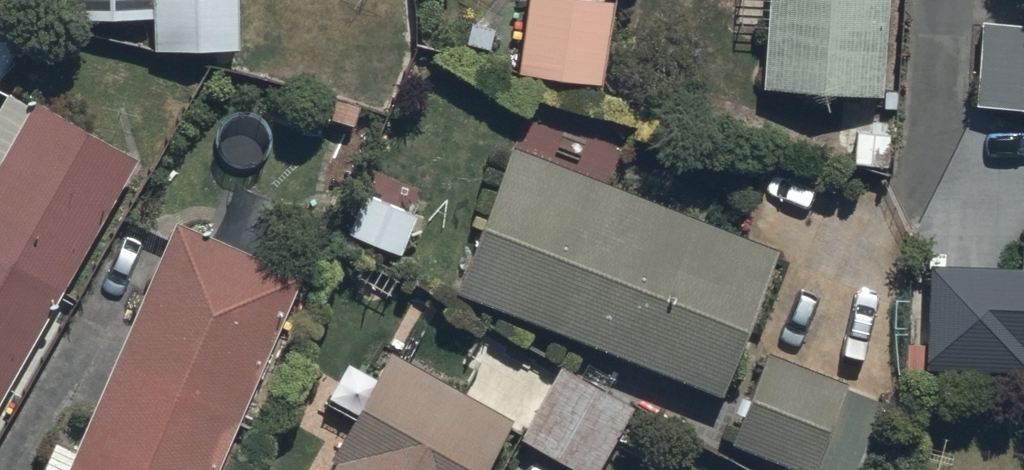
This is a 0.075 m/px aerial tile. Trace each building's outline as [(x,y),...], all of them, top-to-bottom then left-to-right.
[(148,20),(148,0),(73,0),(74,21),(148,20)] [(234,54),(233,0),(162,0),(163,56),(234,54)] [(600,92),(613,5),(578,0),(530,0),(518,80),(600,92)] [(882,105),(888,0),(769,0),(763,95),(882,105)] [(0,15),(0,72),(26,31),(0,15)] [(1023,110),(1023,32),(977,30),(973,107),(1023,110)] [(134,164),(30,105),(0,157),(0,398),(134,164)] [(455,299),(715,404),(775,258),(514,153),(455,299)] [(413,216),(362,193),(345,232),(397,254),(413,216)] [(299,282),(173,227),(66,469),(216,469),(299,282)] [(1023,360),(1023,271),(928,268),(925,357),(1023,360)] [(729,449),(782,469),(818,469),(850,390),(767,356),(729,449)] [(514,424),(387,357),(327,469),(490,469),(514,424)] [(520,443),(561,469),(600,469),(635,413),(564,370),(520,443)]
